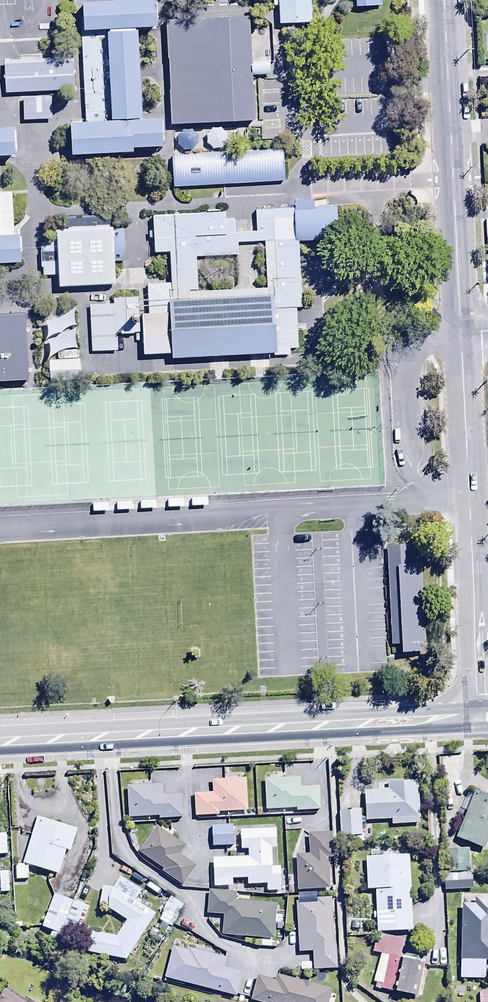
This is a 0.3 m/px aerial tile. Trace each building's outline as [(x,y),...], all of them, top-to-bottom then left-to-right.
[(282,25),(317,23),(316,0),(281,0),(282,25)] [(351,8),(386,6),(386,0),(350,0),(351,8)] [(153,8),(77,12),(78,40),(101,39),(105,117),(83,118),(85,147),(161,143),(159,115),(138,117),(133,36),(154,35),(153,8)] [(255,17),(168,22),(175,128),(261,123),(255,17)] [(105,117),(101,39),(78,40),(83,118),(105,117)] [(75,60),(6,64),(8,92),(77,88),(75,60)] [(52,95),(27,97),(28,120),(54,119),(52,95)] [(0,132),(0,158),(14,157),(12,131),(0,132)] [(286,147),(174,153),(176,187),(288,181),(286,147)] [(147,359),(307,349),(304,240),(349,237),(347,206),(139,216),(141,252),(170,250),(172,284),(151,285),(153,316),(145,316),(147,359)] [(114,223),(56,227),(60,290),(118,287),(114,223)] [(21,266),(19,238),(0,239),(0,267),(21,266)] [(119,304),(94,306),(96,336),(120,335),(119,304)] [(26,315),(0,317),(0,382),(31,379),(26,315)] [(423,540),(388,543),(395,655),(429,653),(423,540)] [(246,774),(224,775),(224,781),(212,782),(212,794),(194,795),(195,819),(218,818),(218,815),(247,814),(246,774)] [(300,790),(300,779),(264,781),(265,812),(296,811),(296,813),(319,812),(318,789),(300,790)] [(127,788),(128,820),(158,819),(158,822),(182,821),(182,796),(162,797),(162,786),(151,786),(150,781),(131,781),(132,788),(127,788)] [(389,784),(389,793),(365,793),(365,822),(392,822),(392,827),(418,827),(418,784),(389,784)] [(487,837),(487,798),(470,790),(461,812),(466,814),(454,840),(481,852),(487,837)] [(361,838),(361,812),(339,812),(339,838),(361,838)] [(37,820),(22,865),(59,877),(66,853),(71,854),(78,833),(37,820)] [(184,848),(156,828),(137,856),(161,872),(159,874),(180,888),(195,866),(179,856),(184,848)] [(212,829),(212,849),(232,849),(232,829),(212,829)] [(213,860),(213,882),(247,881),(247,886),(265,886),(266,893),(281,893),(281,870),(272,870),(271,851),(276,850),(276,831),(240,832),(241,853),(247,853),(247,859),(213,860)] [(296,857),(296,892),(331,891),(330,860),(332,860),(332,835),(308,836),(308,856),(296,857)] [(468,872),(468,850),(445,850),(445,872),(468,872)] [(413,934),(410,858),(366,860),(367,894),(376,893),(377,936),(413,934)] [(16,868),(16,882),(28,882),(28,868),(16,868)] [(8,872),(0,872),(0,897),(9,897),(8,872)] [(444,877),(444,892),(463,892),(462,877),(444,877)] [(125,963),(155,916),(134,903),(141,892),(120,879),(112,891),(102,889),(99,906),(108,908),(107,911),(125,924),(116,938),(90,933),(86,955),(125,963)] [(223,917),(222,938),(260,940),(259,947),(272,948),(273,922),(281,923),(281,912),(275,912),(276,903),(249,901),(248,904),(235,903),(235,895),(209,893),(207,916),(223,917)] [(473,894),(473,907),(462,907),(459,981),(484,982),(485,963),(487,963),(487,894),(473,894)] [(89,909),(53,896),(41,930),(52,933),(49,939),(59,943),(62,934),(78,940),(89,909)] [(171,929),(185,906),(171,898),(162,914),(164,915),(160,923),(171,929)] [(333,900),(318,901),(318,903),(296,905),(298,954),(312,953),(313,972),(337,971),(333,900)] [(375,985),(374,990),(393,994),(404,943),(376,937),(373,955),(380,957),(373,984),(375,985)] [(189,953),(173,949),(165,981),(236,999),(242,975),(223,970),(226,961),(189,952),(189,953)] [(405,957),(401,961),(395,995),(418,1000),(424,969),(420,968),(421,966),(418,960),(405,957)] [(277,977),(276,982),(257,977),(251,1001),(335,1001),(337,997),(332,996),(333,992),(277,977)] [(479,992),(479,1001),(487,1001),(487,992),(479,992)]
